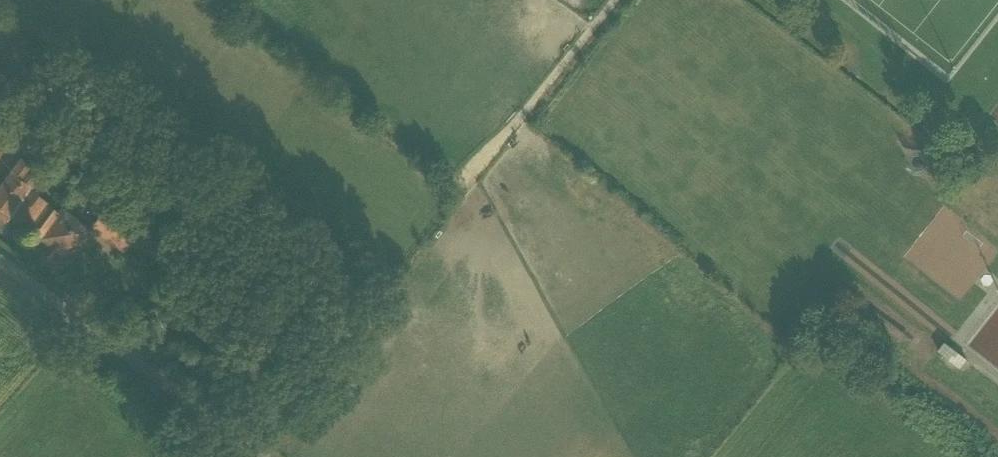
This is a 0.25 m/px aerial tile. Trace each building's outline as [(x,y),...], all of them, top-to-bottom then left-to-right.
[(0,192),(0,218),(6,223),(11,216),(35,234),(54,209),(30,191),(42,174),(23,160),(0,192)] [(137,232),(105,208),(94,224),(126,247),(137,232)] [(60,214),(54,209),(35,234),(56,249),(52,256),(65,265),(70,259),(91,231),(63,210),(60,214)]
